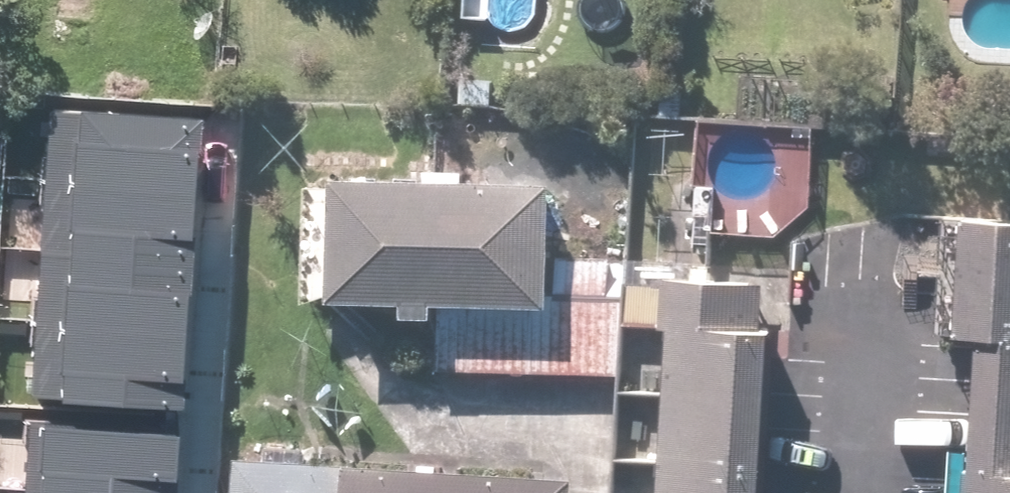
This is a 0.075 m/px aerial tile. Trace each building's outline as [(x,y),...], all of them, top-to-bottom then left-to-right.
[(57,112),(34,399),(180,411),(203,124),(57,112)] [(564,182),(348,175),(344,297),(446,300),(560,303),(562,256),(564,182)] [(944,332),(964,334),(1009,337),(1009,216),(953,212),(944,332)] [(771,261),(664,253),(646,492),(754,492),(771,261)] [(560,303),(446,300),(444,369),(626,374),(628,300),(615,299),(617,258),(562,256),(560,303)] [(955,446),(973,447),(1009,450),(1009,337),(964,334),(955,446)] [(28,492),(178,492),(183,442),(34,429),(28,492)] [(973,447),(969,492),(1009,492),(1009,450),(973,447)] [(236,459),(234,492),(572,492),(573,478),(236,459)]
